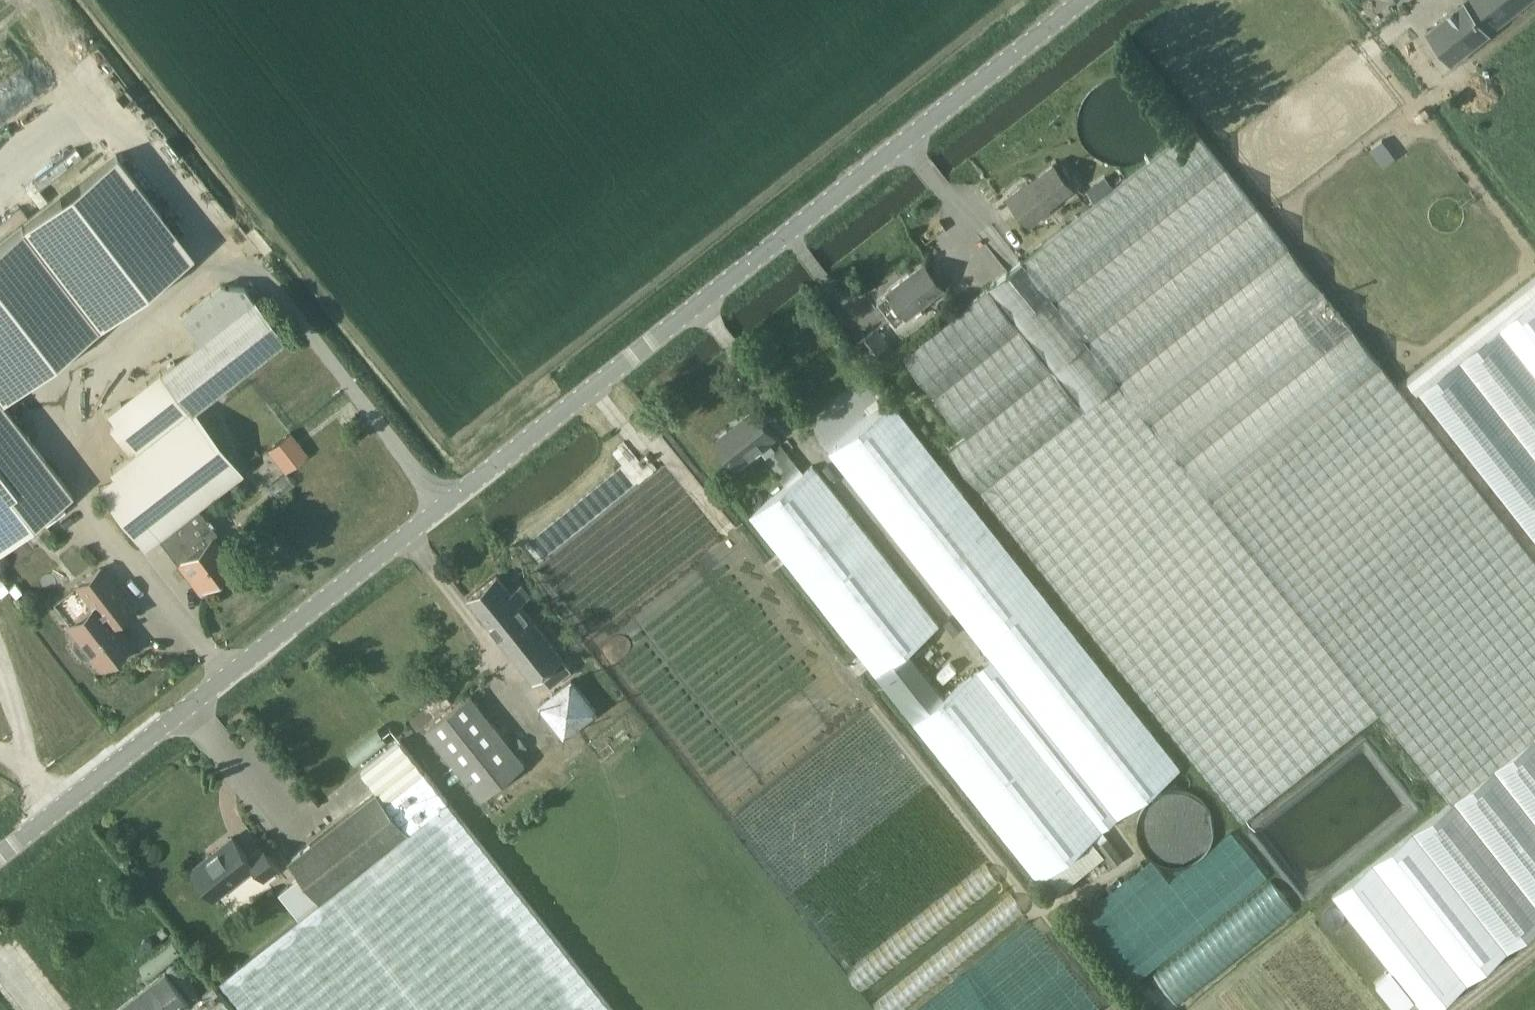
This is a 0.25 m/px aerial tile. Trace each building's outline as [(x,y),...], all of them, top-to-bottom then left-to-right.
[(1426,29),(1451,61),(1529,0),(1463,0),(1426,29)] [(1165,116),(1164,108),(1162,99),(1157,90),(1152,83),(1145,78),(1136,73),(1129,71),(1118,70),(1110,71),(1101,74),(1092,79),(1086,84),(1081,90),(1077,98),(1074,108),(1073,116),(1074,124),(1077,133),(1080,140),(1087,148),(1094,154),(1102,158),(1110,161),(1119,162),(1128,161),(1136,158),(1145,154),(1152,148),(1158,140),(1162,133),(1164,126),(1165,116)] [(1452,800),(1534,734),(1534,556),(1384,366),(1352,326),(1193,126),(1024,258),(1023,258),(904,354),(968,434),(951,447),(984,489),(1244,818),(1380,709),(1452,800)] [(1072,186),(1054,162),(1025,185),(1024,184),(1009,196),(1030,223),(1049,208),(1047,206),(1072,186)] [(1104,175),(1086,190),(1094,200),(1112,186),(1104,175)] [(1,403),(98,326),(21,227),(0,244),(0,401),(1,403)] [(924,262),(890,289),(891,290),(880,298),(898,320),(908,312),(909,313),(943,286),(924,262)] [(1407,377),(1534,537),(1534,276),(1407,377)] [(286,337),(254,296),(252,297),(243,285),(220,283),(180,314),(198,338),(158,369),(190,411),(286,337)] [(878,326),(859,341),(882,371),(902,355),(878,326)] [(151,374),(102,413),(131,450),(180,411),(151,374)] [(72,494),(1,403),(0,401),(0,550),(72,494)] [(947,693),(910,647),(940,622),(813,463),(750,514),(1040,878),(1181,765),(892,402),(830,452),(993,657),(947,693)] [(775,446),(769,438),(774,434),(754,407),(715,437),(736,464),(759,446),(766,454),(764,456),(777,473),(795,459),(781,442),(775,446)] [(236,473),(187,411),(89,489),(139,551),(157,536),(236,473)] [(307,454),(290,431),(268,449),(285,471),(307,454)] [(199,506),(157,536),(199,591),(239,561),(199,506)] [(76,641),(76,646),(83,656),(88,656),(91,654),(102,668),(130,646),(107,616),(126,602),(100,568),(77,586),(93,607),(69,625),(80,639),(76,641)] [(533,677),(541,671),(551,683),(571,667),(520,601),(528,595),(520,584),(511,591),(497,574),(470,596),(533,677)] [(572,679),(539,704),(565,739),(599,713),(572,679)] [(424,703),(433,714),(452,699),(443,688),(424,703)] [(428,727),(482,796),(525,761),(471,693),(428,727)] [(1452,800),(1333,894),(1335,895),(1393,969),(1417,999),(1426,1009),(1432,1009),(1534,929),(1534,734),(1452,800)] [(424,768),(401,738),(362,769),(377,788),(289,858),(301,874),(280,891),(299,916),(221,978),(246,1009),(615,1009),(424,768)] [(1206,835),(1206,829),(1206,823),(1204,817),(1201,812),(1197,807),(1192,803),(1187,800),(1181,799),(1175,798),(1169,799),(1163,800),(1158,803),(1153,807),(1149,812),(1146,817),(1144,823),(1144,829),(1144,835),(1146,841),(1149,846),(1153,851),(1158,855),(1163,858),(1169,860),(1175,860),(1181,860),(1187,858),(1192,855),(1197,851),(1201,846),(1204,841),(1206,835)] [(232,836),(192,867),(191,868),(215,897),(255,866),(265,879),(279,867),(262,845),(248,856),(232,836)] [(1374,984),(1395,1009),(1403,1009),(1417,999),(1393,969),(1374,984)] [(194,1005),(167,971),(118,1009),(187,1009),(194,1005)] [(195,1004),(194,1005),(187,1009),(236,1009),(217,986),(195,1004)]
